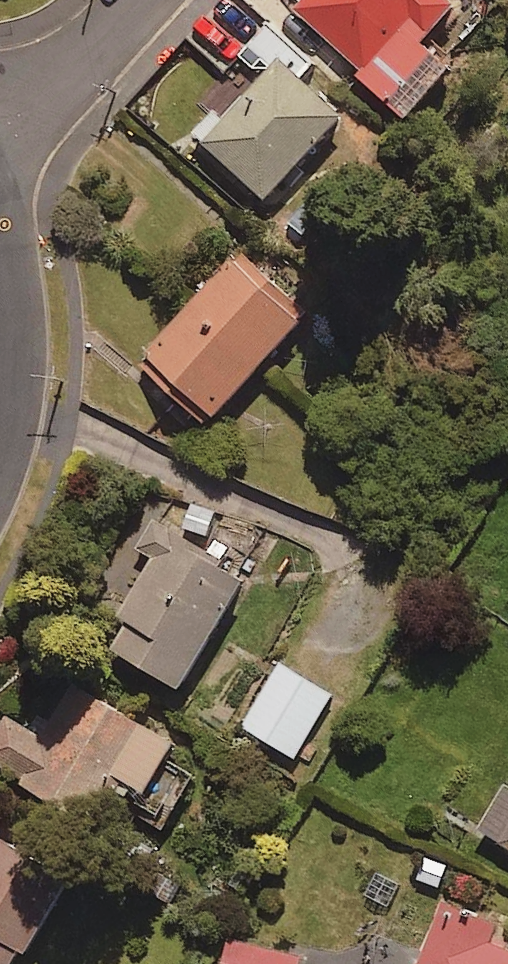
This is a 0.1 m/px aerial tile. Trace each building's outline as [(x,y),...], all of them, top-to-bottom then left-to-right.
[(288,1),(369,70),(364,77),(417,122),(463,67),(436,44),(458,18),(473,30),(492,7),(483,0),(288,0),(288,1)] [(306,80),(319,66),(272,21),(252,42),(280,68),(210,145),(273,203),(349,120),(306,80)] [(317,317),(247,252),(144,362),(214,427),(317,317)] [(188,692),(262,568),(219,542),(212,555),(173,532),(107,644),(188,692)] [(336,697),(282,664),(244,727),(298,759),(336,697)] [(77,685),(43,740),(7,718),(0,729),(0,767),(103,830),(119,805),(166,834),(200,780),(174,764),(183,750),(77,685)] [(488,833),(507,846),(507,802),(488,833)] [(0,853),(0,963),(30,963),(78,879),(8,839),(0,853)] [(445,913),(423,963),(507,963),(507,947),(498,943),(501,936),(445,913)] [(235,941),(229,963),(304,963),(305,958),(235,941)]
